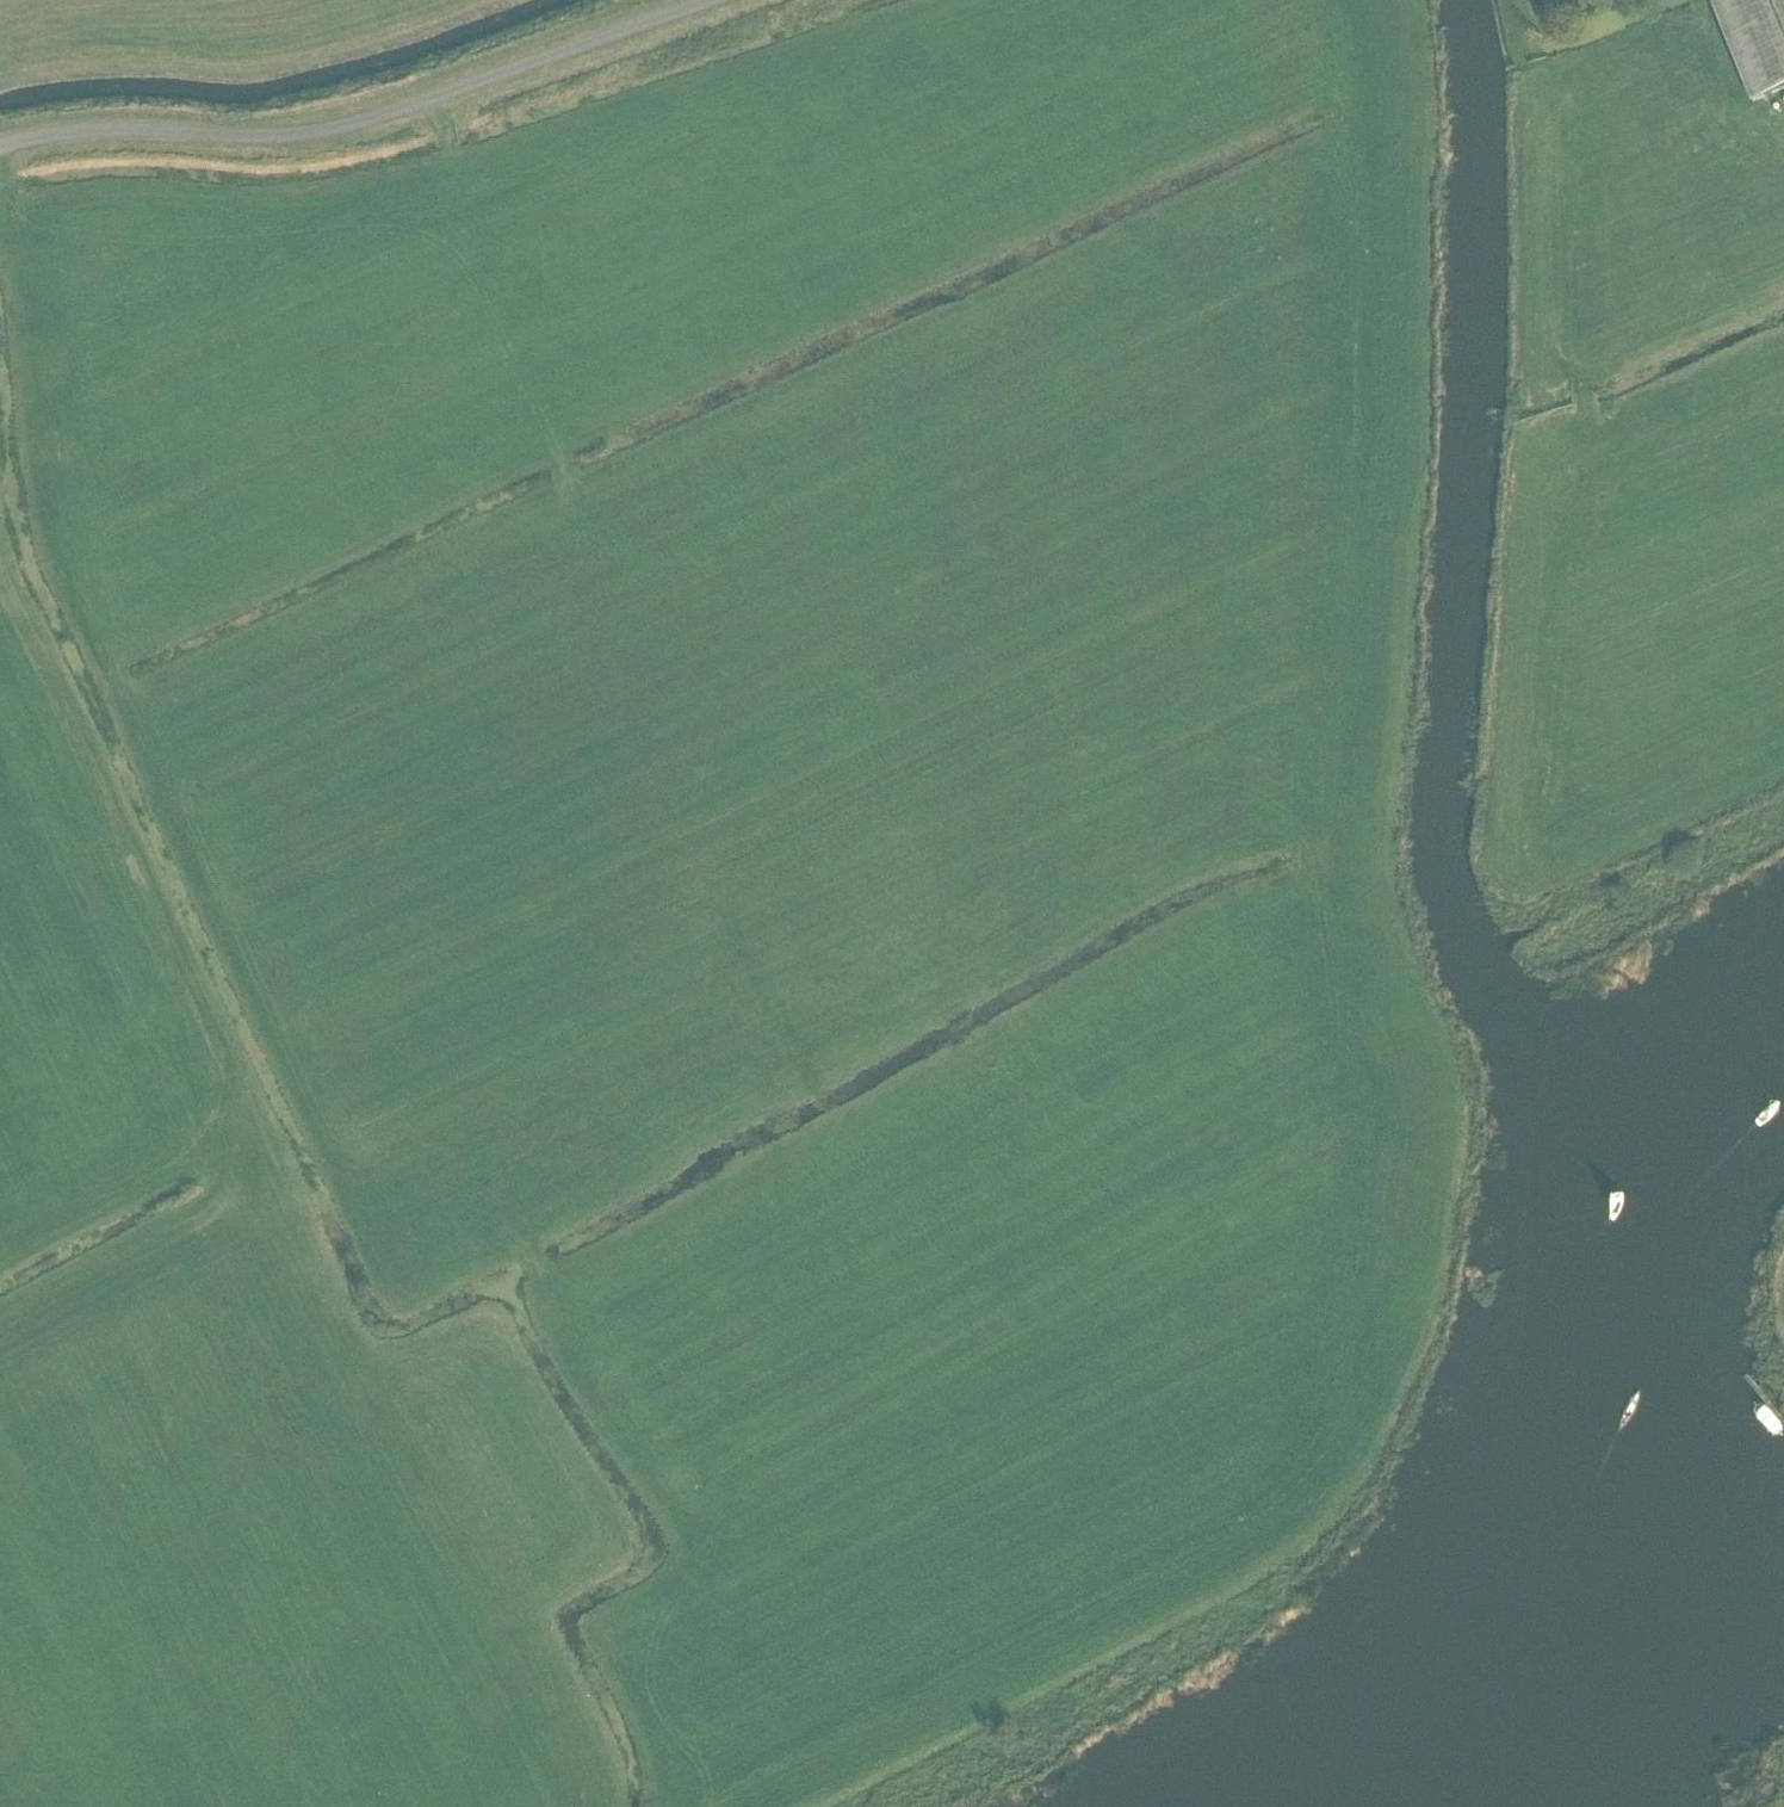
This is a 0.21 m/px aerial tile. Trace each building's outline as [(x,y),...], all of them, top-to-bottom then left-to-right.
[(1753,102),(1783,89),(1783,0),(1711,0),(1753,102)]
